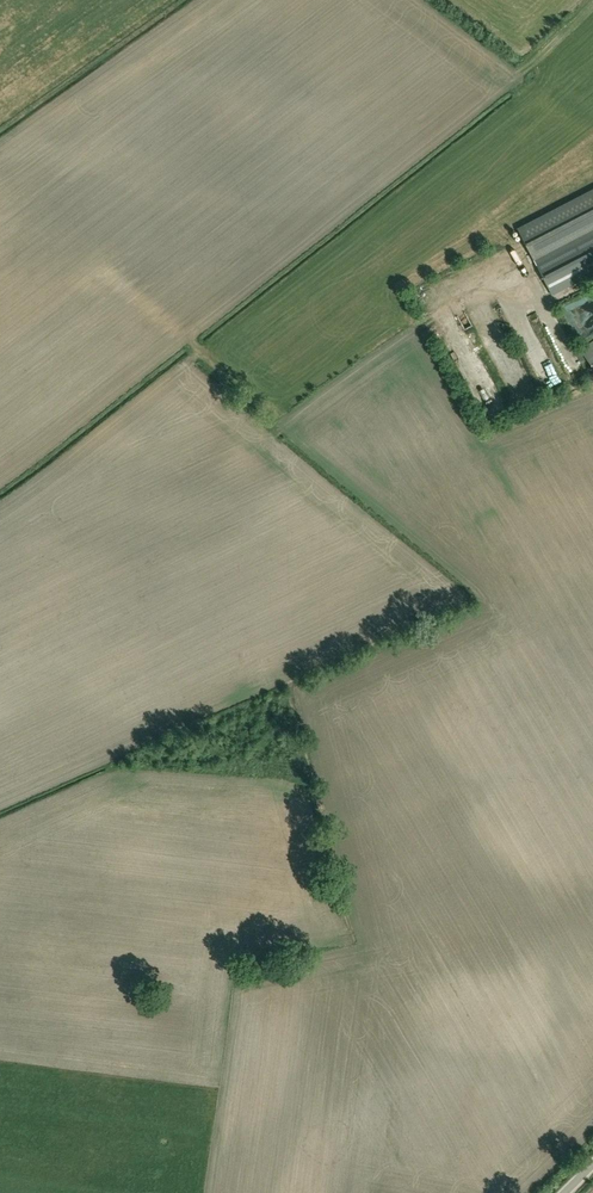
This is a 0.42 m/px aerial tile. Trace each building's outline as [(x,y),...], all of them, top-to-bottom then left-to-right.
[(534,259),(552,294),(592,273),(592,190),(519,228),(534,259)] [(437,318),(442,324),(449,318),(444,312),(437,318)] [(592,367),(592,341),(580,350),(592,367)]
